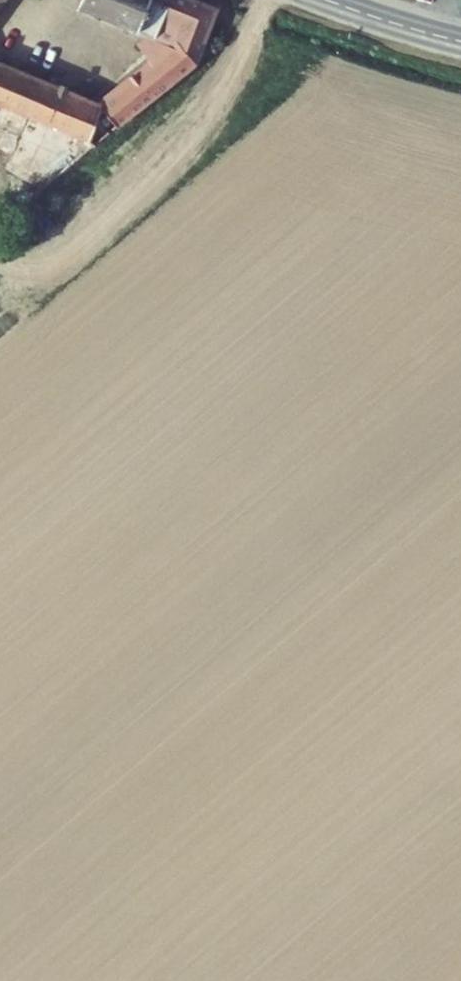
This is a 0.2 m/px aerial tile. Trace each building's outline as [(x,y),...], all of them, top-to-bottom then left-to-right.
[(15,150),(15,149),(31,112),(90,135),(94,139),(203,52),(220,3),(212,0),(76,0),(152,29),(178,39),(105,99),(79,89),(0,56),(0,144),(15,150)] [(178,39),(152,29),(79,89),(105,99),(178,39)] [(90,135),(31,112),(15,149),(60,166),(94,139),(90,135)] [(22,197),(15,188),(10,193),(17,202),(22,197)]
